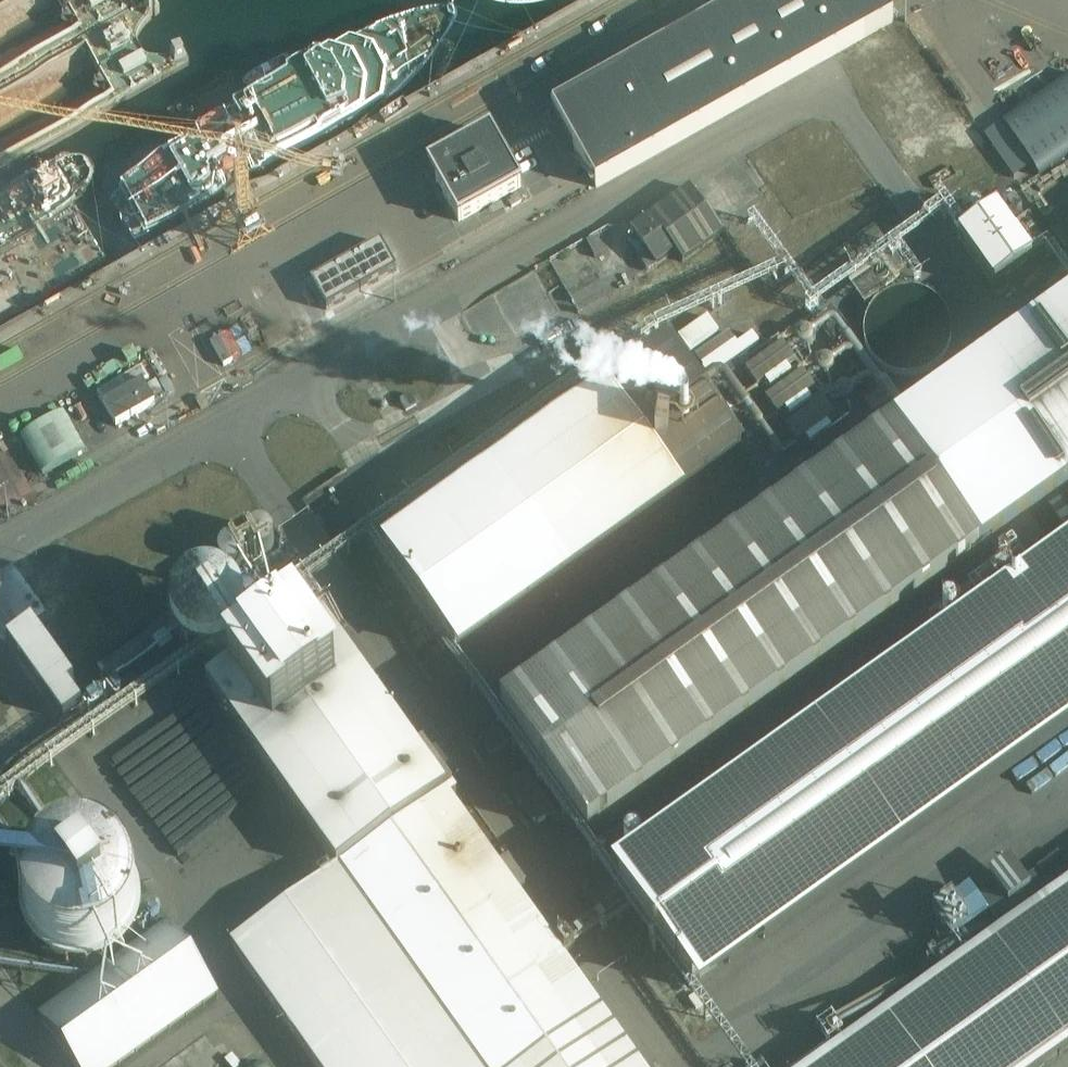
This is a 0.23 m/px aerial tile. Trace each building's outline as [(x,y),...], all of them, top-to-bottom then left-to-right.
[(552,110),(595,188),(892,21),(880,0),(749,0),(552,110)] [(1001,124),(1038,177),(1067,156),(1067,77),(1001,124)] [(458,221),(520,187),(489,133),(427,167),(458,221)] [(821,162),(821,158),(820,151),(816,144),(811,140),(807,139),(802,138),(795,139),(788,143),(783,149),(782,154),(781,157),(783,165),(786,171),(792,176),(800,178),(807,177),(812,175),(815,173),(820,166),(821,162)] [(690,194),(637,232),(656,258),(674,246),(680,254),(715,229),(690,194)] [(779,213),(779,209),(778,204),(776,201),(773,199),(768,198),(764,199),(760,201),(758,205),(757,209),(758,213),(760,216),(764,219),(768,220),(773,219),(776,217),(779,213)] [(1065,231),(1065,208),(1032,208),(1032,231),(1065,231)] [(989,290),(1017,270),(1024,265),(989,215),(954,241),(989,290)] [(947,271),(966,295),(983,282),(944,231),(928,242),(949,270),(947,271)] [(318,311),(375,279),(362,256),(305,288),(318,311)] [(950,331),(951,321),(950,313),(947,305),(944,298),(939,293),(933,288),(928,284),(921,282),(912,280),(903,281),(896,282),(889,286),(882,291),(876,297),(872,304),(870,312),(869,321),(869,328),(872,337),(876,344),(880,350),(884,353),(892,358),(901,362),(907,362),(914,362),(923,360),(930,357),(939,350),(944,344),(947,337),(950,331)] [(977,560),(1067,496),(1067,311),(501,715),(588,837),(977,560)] [(796,343),(757,370),(807,441),(846,413),(796,343)] [(457,653),(740,452),(665,345),(381,547),(457,653)] [(116,425),(154,404),(142,382),(104,405),(116,425)] [(42,474),(84,451),(63,414),(21,437),(42,474)] [(315,479),(328,501),(351,489),(338,466),(315,479)] [(878,687),(614,875),(702,997),(1067,737),(1067,551),(878,687)] [(254,634),(255,625),(254,617),(252,610),(248,602),(244,596),(238,591),(231,586),(222,583),(215,582),(207,582),(198,584),(190,587),(182,593),(177,599),(172,607),(170,614),(168,623),(169,632),(171,640),(175,647),(179,654),(185,659),(194,664),(201,667),(209,668),(217,668),(226,666),(234,662),(242,656),(248,649),(252,641),(254,634)] [(315,605),(200,687),(336,869),(230,944),(317,1066),(643,1066),(315,605)] [(63,681),(52,688),(61,703),(73,696),(63,681)] [(534,822),(555,807),(530,771),(509,786),(534,822)] [(133,911),(134,900),(133,890),(130,880),(125,870),(119,862),(110,855),(101,849),(92,847),(81,845),(70,846),(60,849),(49,854),(41,861),(34,869),(30,877),(26,887),(24,898),(25,907),(27,917),(31,927),(38,936),(45,943),(55,949),(65,953),(76,955),(87,954),(99,951),(107,947),(116,941),(125,931),(130,921),(133,911)] [(961,902),(950,910),(959,922),(989,898),(972,878),(954,893),(961,902)] [(807,1066),(1067,1066),(1067,881),(807,1066)] [(81,1066),(107,1066),(211,992),(160,921),(39,1009),(81,1066)] [(205,1036),(161,1066),(227,1066),(205,1036)] [(259,1057),(246,1066),(266,1066),(259,1057)]
